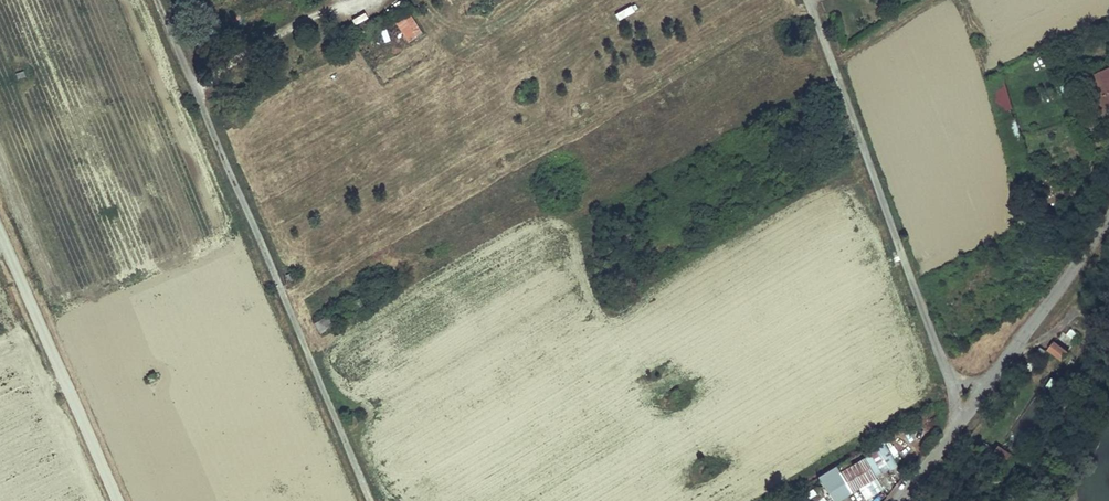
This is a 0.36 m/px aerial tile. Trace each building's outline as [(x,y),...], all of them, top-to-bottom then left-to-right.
[(423,33),(407,9),(393,18),(409,42),(423,33)] [(800,33),(804,41),(812,38),(808,29),(800,33)] [(804,41),(800,33),(796,34),(800,43),(804,41)] [(1108,68),(1085,79),(1090,90),(1095,88),(1108,117),(1108,71),(1108,68)] [(16,73),(19,79),(26,76),(24,71),(16,73)] [(1012,108),(1003,72),(988,79),(997,113),(1010,109),(1012,108)] [(1091,123),(1102,147),(1091,152),(1092,154),(1107,148),(1104,141),(1106,140),(1097,120),(1091,123)] [(316,324),(321,333),(343,320),(340,315),(333,318),(331,315),(316,324)] [(1068,352),(1055,342),(1048,351),(1062,360),(1068,352)] [(1041,347),(1035,354),(1040,358),(1046,351),(1041,347)] [(1030,360),(1025,366),(1030,370),(1034,364),(1030,360)] [(1063,397),(1069,388),(1053,377),(1046,386),(1063,397)] [(942,411),(939,406),(934,409),(936,414),(942,411)] [(898,465),(885,443),(876,448),(889,470),(898,465)] [(1010,453),(998,445),(992,453),(1005,462),(1010,453)] [(884,471),(873,453),(867,456),(878,474),(884,471)] [(878,474),(867,456),(864,458),(875,477),(878,475),(878,474)] [(875,477),(864,458),(852,465),(839,472),(851,492),(858,487),(865,498),(882,488),(875,477)] [(848,459),(835,466),(839,472),(852,465),(848,459)] [(839,472),(835,466),(818,476),(833,500),(838,500),(852,493),(851,492),(839,472)] [(822,487),(811,491),(815,500),(827,500),(822,487)]
